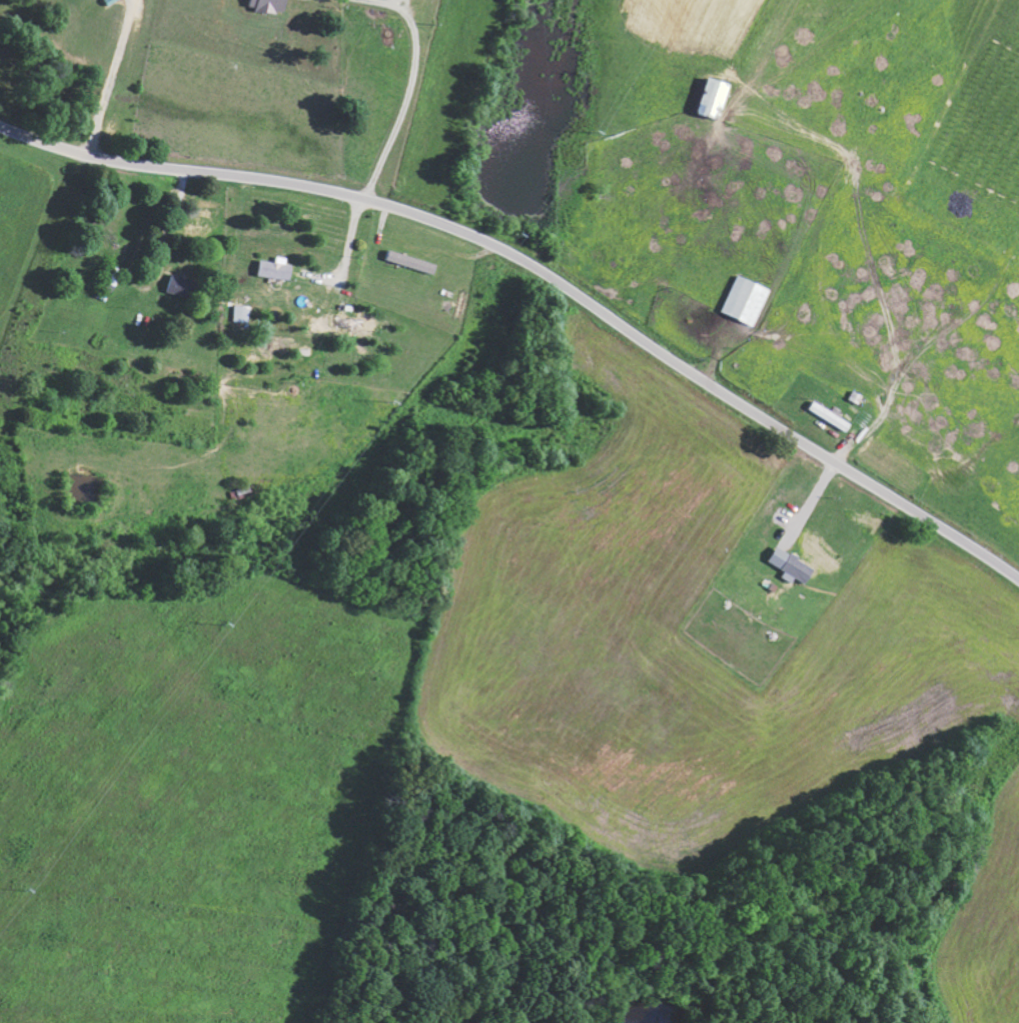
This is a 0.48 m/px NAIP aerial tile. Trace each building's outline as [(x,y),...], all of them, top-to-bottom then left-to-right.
[(288,0),(250,0),(250,7),(286,12),(288,0)] [(700,111),(723,118),(734,82),(711,75),(700,111)] [(387,259),(437,273),(440,263),(390,249),(387,259)] [(287,263),(288,258),(279,256),(278,262),(262,258),(259,274),(291,281),(295,265),(287,263)] [(167,288),(191,299),(197,284),(174,274),(167,288)] [(726,313),(759,324),(772,285),(739,274),(726,313)] [(854,423),(817,400),(811,409),(848,432),(854,423)] [(818,568),(793,553),(784,569),(809,584),(818,568)]
